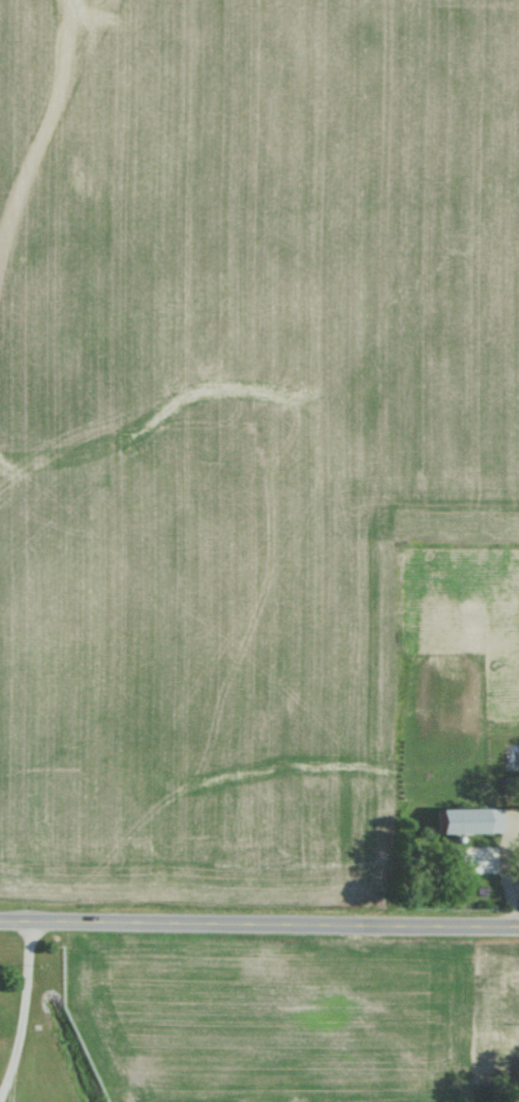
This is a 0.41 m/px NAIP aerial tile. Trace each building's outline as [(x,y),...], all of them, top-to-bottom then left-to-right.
[(503,808),(428,808),(428,832),(503,832),(503,808)]
